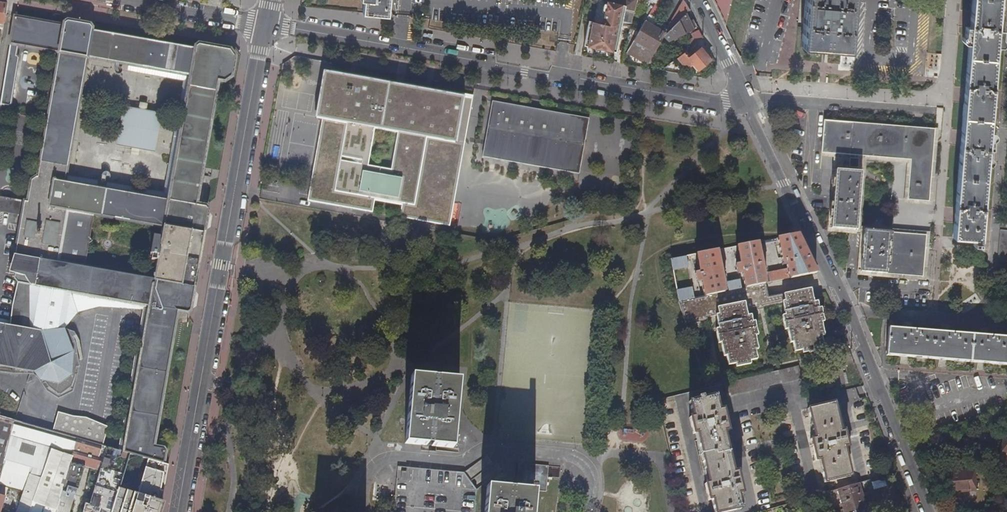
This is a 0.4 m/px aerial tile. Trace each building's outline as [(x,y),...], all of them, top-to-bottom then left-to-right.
[(364,13),(389,15),(390,0),(365,0),(364,13)] [(595,47),(617,51),(623,23),(632,25),(639,0),(609,0),(609,1),(608,0),(603,23),(601,23),(595,47)] [(656,2),(654,0),(640,0),(647,4),(641,16),(646,19),(649,14),(656,2)] [(726,26),(728,20),(733,0),(714,0),(726,26)] [(801,44),(822,45),(823,33),(829,34),(828,46),(849,48),(853,0),(805,0),(801,44)] [(959,180),(957,180),(957,181),(958,182),(957,193),(956,193),(956,194),(957,195),(957,197),(956,197),(956,198),(957,199),(954,235),(982,237),(985,200),(986,200),(986,199),(985,198),(985,196),(986,196),(986,195),(985,195),(985,194),(988,163),(992,164),(994,161),(995,158),(993,156),(994,137),(996,136),(997,131),(995,129),(990,129),(994,81),(995,81),(995,79),(994,79),(994,77),(996,77),(996,76),(995,75),(997,44),(1001,44),(1004,42),(1004,38),(1002,36),(1003,27),(999,26),(1000,14),(1005,14),(1006,1),(1001,0),(973,0),(971,24),(966,24),(965,33),(963,35),(962,38),(965,41),(969,41),(967,73),(966,73),(965,75),(967,75),(967,77),(965,77),(965,79),(966,79),(961,149),(960,149),(959,151),(961,151),(961,153),(959,153),(959,155),(960,155),(960,166),(958,166),(958,168),(959,168),(959,180)] [(687,13),(665,34),(670,40),(694,28),(693,27),(696,26),(693,19),(690,20),(687,13)] [(629,49),(650,61),(665,34),(670,26),(649,14),(646,19),(639,32),(629,49)] [(114,306),(137,310),(150,309),(125,453),(129,454),(148,459),(163,464),(165,452),(164,449),(154,447),(178,311),(187,312),(190,311),(195,286),(208,209),(206,207),(196,205),(218,81),(225,82),(232,77),(235,57),(230,50),(199,45),(196,47),(196,49),(92,31),(92,29),(90,26),(68,22),(66,23),(65,26),(15,17),(1,105),(8,107),(11,105),(19,59),(16,56),(18,46),(60,53),(38,177),(37,177),(32,180),(28,201),(26,201),(16,256),(19,256),(15,277),(18,282),(10,326),(0,324),(0,365),(4,367),(15,369),(27,368),(34,369),(45,376),(47,388),(57,395),(69,389),(78,367),(75,343),(72,336),(65,337),(64,329),(75,310),(96,306),(114,306)] [(585,44),(595,47),(601,23),(590,21),(585,44)] [(631,27),(622,61),(629,49),(639,32),(631,27)] [(697,42),(704,37),(700,29),(692,32),(697,42)] [(702,47),(697,42),(685,51),(690,57),(702,47)] [(685,51),(679,57),(684,64),(690,66),(695,63),(699,69),(711,59),(702,47),(690,57),(685,51)] [(164,193),(66,176),(65,182),(169,200),(191,76),(87,58),(86,63),(184,81),(164,193)] [(463,142),(471,99),(324,72),(316,115),(319,116),(340,120),(333,158),(312,154),(304,198),(369,210),(371,197),(398,202),(396,215),(446,224),(456,170),(434,166),(439,138),(461,142),(463,142)] [(588,116),(491,101),(483,156),(580,171),(588,116)] [(117,145),(132,148),(140,149),(155,152),(161,114),(146,112),(139,110),(124,108),(117,145)] [(340,120),(319,116),(312,154),(333,158),(340,120)] [(833,151),(838,152),(850,153),(864,154),(911,157),(909,190),(908,198),(930,199),(936,127),(853,120),(825,118),(822,150),(833,151)] [(434,166),(456,170),(461,142),(439,138),(434,166)] [(140,149),(132,148),(131,154),(139,156),(140,149)] [(837,159),(837,167),(863,170),(863,168),(864,161),(864,154),(850,153),(838,152),(837,159)] [(863,170),(837,167),(832,225),(858,228),(863,170)] [(19,214),(22,200),(0,197),(0,211),(19,214)] [(866,228),(862,269),(902,272),(924,274),(928,233),(866,228)] [(1001,228),(998,259),(1006,259),(1006,229),(1001,228)] [(816,273),(798,235),(778,239),(782,258),(781,258),(783,265),(787,264),(788,269),(778,272),(779,275),(775,276),(776,281),(816,273)] [(767,283),(759,242),(738,246),(741,264),(737,265),(738,274),(743,273),(746,287),(767,283)] [(718,250),(697,254),(700,273),(696,273),(698,282),(702,281),(705,296),(727,291),(718,250)] [(669,258),(672,271),(695,266),(692,253),(669,258)] [(679,301),(685,319),(813,293),(812,288),(776,295),(776,294),(769,296),(767,283),(746,287),(740,288),(731,290),(727,291),(705,296),(696,298),(679,301)] [(678,292),(679,301),(696,298),(694,289),(678,292)] [(813,293),(685,319),(685,321),(716,315),(719,328),(716,328),(718,339),(757,331),(755,321),(753,321),(751,315),(748,315),(746,309),(783,302),(785,314),(782,315),(784,325),(807,319),(824,316),(822,307),(820,307),(818,301),(815,302),(813,293)] [(825,322),(824,316),(807,319),(784,325),(785,330),(788,329),(790,342),(794,342),(804,340),(825,335),(823,322),(825,322)] [(887,353),(1006,363),(1006,335),(889,325),(887,353)] [(757,331),(718,339),(718,343),(722,343),(724,356),(727,356),(727,358),(756,351),(756,350),(758,350),(756,336),(758,335),(757,331)] [(825,336),(825,335),(804,340),(794,342),(796,351),(803,350),(804,353),(809,352),(810,354),(813,353),(813,351),(818,351),(817,347),(824,346),(823,336),(825,336)] [(756,351),(727,358),(729,365),(736,364),(737,367),(751,364),(750,361),(758,359),(756,351)] [(748,378),(725,384),(728,397),(801,378),(799,366),(748,378)] [(408,445),(429,447),(430,433),(435,433),(434,447),(455,449),(456,436),(461,381),(441,379),(440,393),(434,393),(435,378),(414,377),(408,445)] [(689,402),(693,417),(689,417),(693,434),(697,434),(708,483),(705,484),(708,501),(711,500),(714,511),(727,511),(741,509),(738,495),(742,493),(737,472),(733,473),(723,432),(728,431),(723,410),(719,411),(715,396),(703,399),(703,396),(698,397),(698,400),(689,402)] [(834,403),(808,409),(814,438),(810,439),(815,461),(819,460),(825,483),(850,477),(844,448),(848,447),(844,431),(840,432),(834,403)] [(58,412),(52,432),(77,439),(85,441),(102,446),(107,427),(85,417),(72,416),(58,412)] [(0,417),(0,475),(1,475),(4,465),(4,464),(15,421),(0,417)] [(52,450),(72,457),(77,439),(52,432),(15,421),(4,464),(4,465),(1,475),(0,480),(0,511),(1,511),(5,496),(14,499),(10,511),(11,511),(30,511),(33,502),(52,450)] [(112,449),(106,447),(102,446),(85,441),(77,439),(72,457),(57,510),(57,511),(69,511),(73,500),(74,495),(83,466),(100,471),(90,505),(86,504),(83,511),(112,511),(119,486),(129,454),(125,453),(112,449)] [(57,510),(72,457),(52,450),(33,502),(57,510)] [(148,459),(138,491),(119,486),(112,511),(160,511),(168,465),(163,464),(148,459)] [(534,511),(536,490),(544,491),(547,491),(548,485),(548,476),(552,477),(556,477),(560,478),(561,467),(550,465),(519,462),(517,488),(514,488),(513,502),(508,501),(509,488),(502,487),(488,486),(486,511),(534,511)] [(975,467),(946,470),(948,491),(978,488),(975,467)] [(394,511),(476,511),(478,490),(466,473),(399,468),(394,511)] [(838,489),(845,511),(868,511),(859,483),(838,489)]
